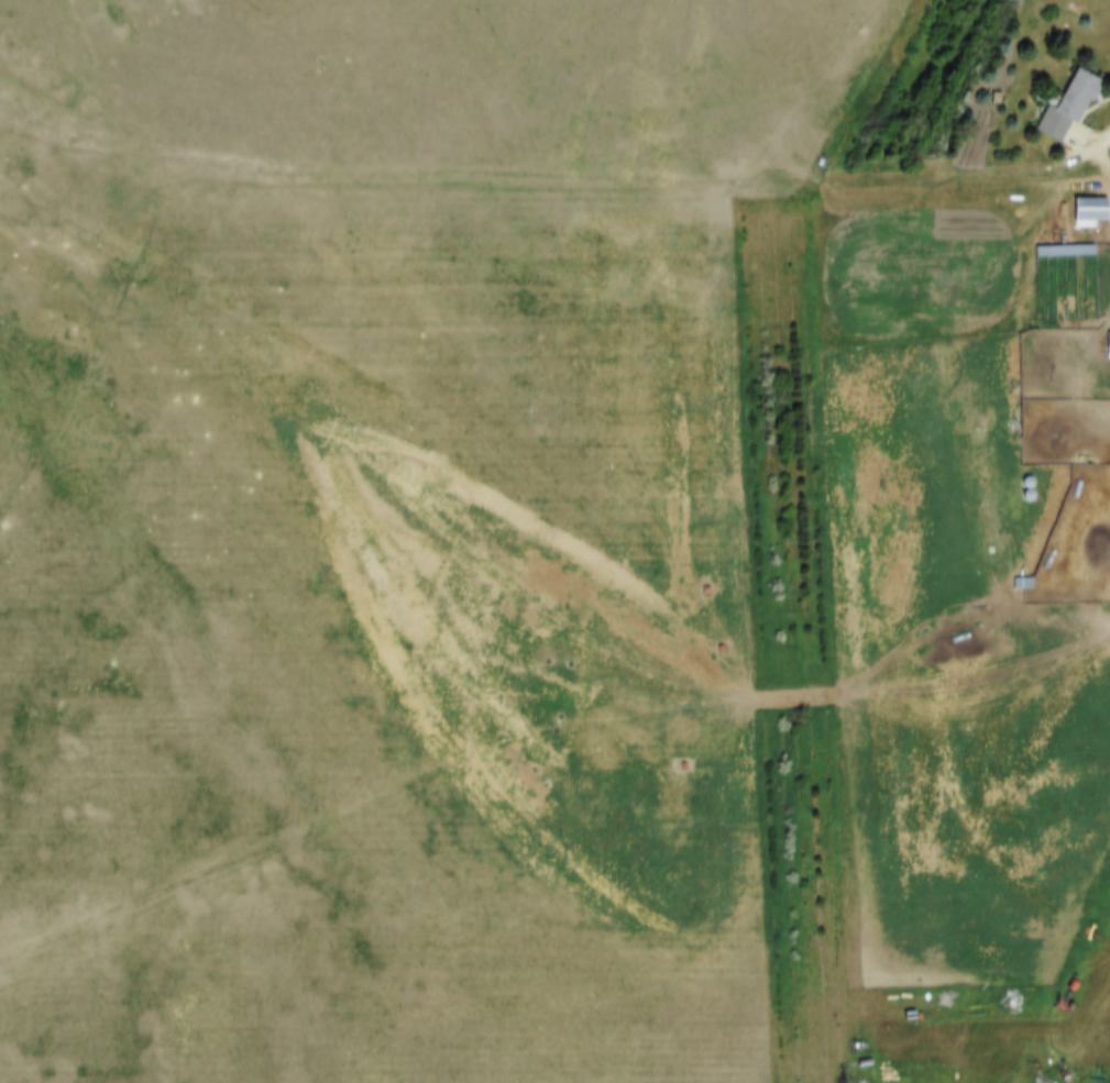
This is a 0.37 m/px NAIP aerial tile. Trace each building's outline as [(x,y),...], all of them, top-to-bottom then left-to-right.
[(1049,99),(1040,96),(1028,123),(1061,137),(1090,69),(1067,59),(1049,99)] [(1065,189),(1065,218),(1100,218),(1100,189),(1065,189)]
